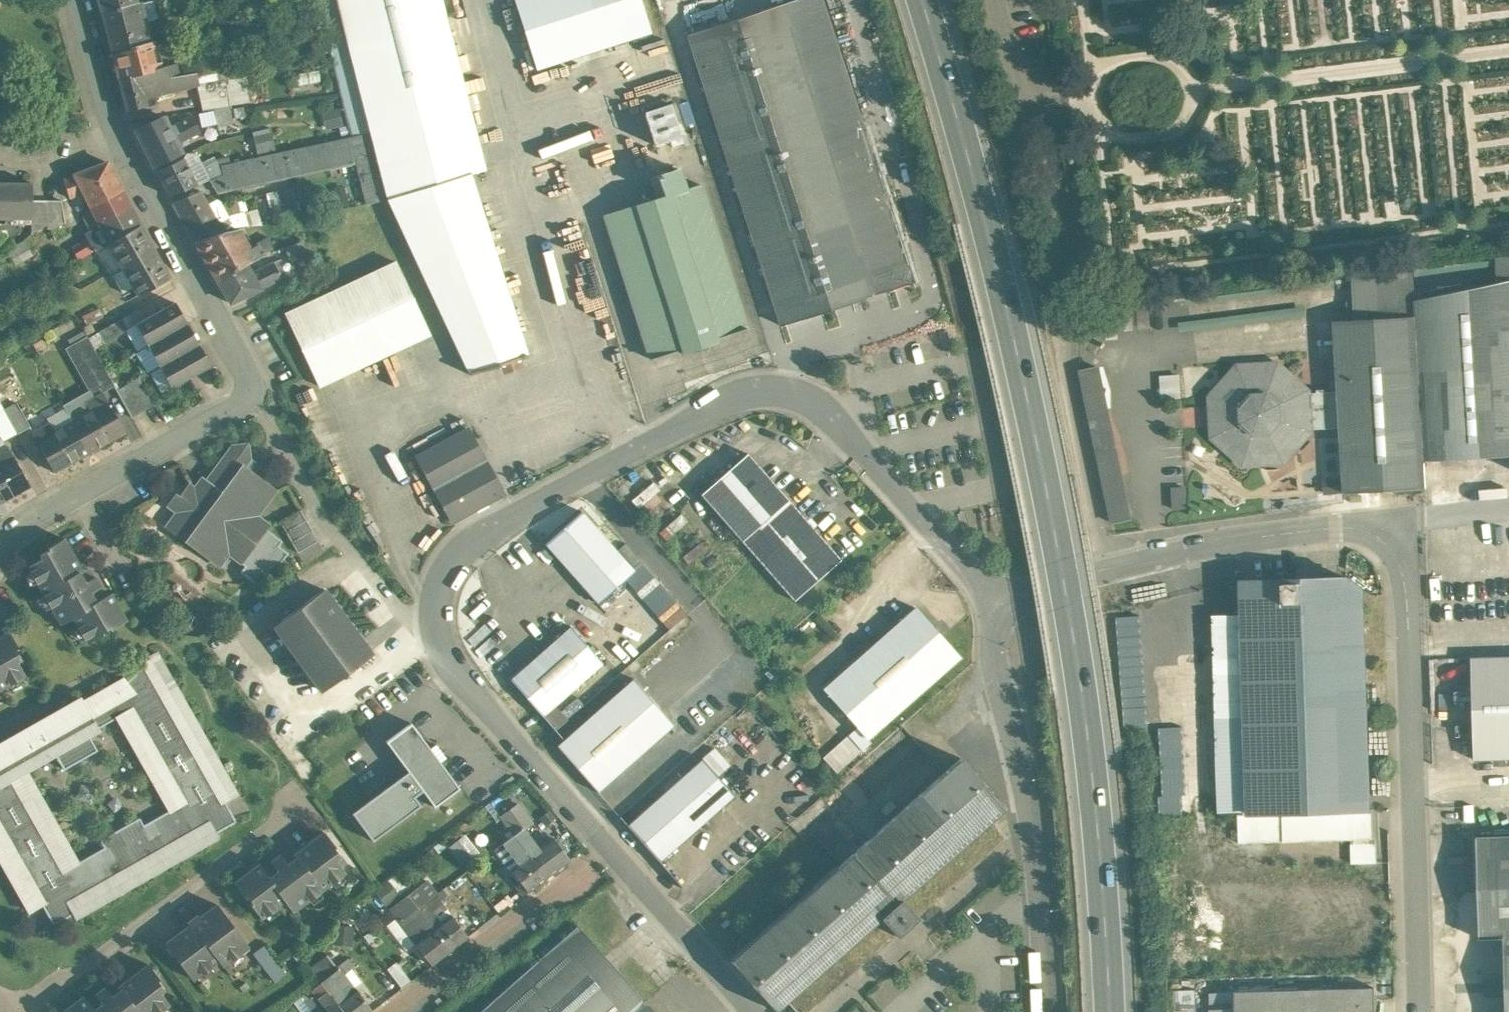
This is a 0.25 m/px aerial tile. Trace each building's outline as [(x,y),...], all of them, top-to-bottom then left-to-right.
[(101,10),(137,2),(136,0),(99,0),(101,10)] [(142,3),(142,2),(141,2),(141,1),(137,2),(142,20),(149,18),(150,20),(155,19),(158,15),(154,0),(152,0),(142,3)] [(329,51),(349,136),(371,131),(337,0),(315,0),(329,51)] [(371,131),(387,197),(469,171),(470,171),(487,166),(442,0),(337,0),(371,131)] [(536,71),(651,34),(640,0),(513,0),(536,71)] [(688,34),(781,325),(915,282),(825,0),(795,0),(688,34)] [(137,2),(101,10),(112,52),(155,41),(150,20),(149,18),(142,20),(137,2)] [(453,35),(456,50),(470,47),(467,32),(453,35)] [(155,41),(112,52),(119,78),(162,67),(161,66),(176,62),(170,37),(155,41)] [(191,58),(176,62),(179,75),(193,73),(191,58)] [(162,67),(119,78),(127,110),(156,103),(154,95),(199,84),(196,72),(193,73),(179,75),(176,62),(161,66),(162,67)] [(673,101),(649,108),(660,144),(684,136),(673,101)] [(230,107),(214,109),(217,125),(233,122),(230,107)] [(168,126),(164,116),(136,129),(154,165),(181,151),(176,143),(200,131),(192,115),(168,126)] [(371,131),(349,136),(356,162),(366,202),(366,203),(387,197),(371,131)] [(349,136),(220,164),(223,174),(215,177),(209,179),(217,193),(356,162),(349,136)] [(183,158),(156,170),(170,196),(197,184),(183,158)] [(107,161),(64,178),(69,197),(83,192),(91,206),(122,189),(107,161)] [(208,161),(195,167),(202,182),(209,179),(215,177),(208,161)] [(678,168),(657,175),(664,195),(605,214),(642,332),(639,332),(641,339),(644,338),(651,358),(681,349),(682,352),(692,349),(693,352),(708,347),(707,344),(717,341),(716,337),(746,328),(700,184),(685,188),(678,168)] [(469,171),(387,197),(470,373),(527,355),(470,171),(469,171)] [(0,182),(0,218),(32,218),(32,199),(32,182),(0,182)] [(122,189),(91,206),(100,224),(131,206),(130,206),(122,189)] [(200,191),(173,202),(195,242),(223,231),(200,191)] [(47,199),(32,199),(32,218),(32,233),(47,225),(47,199)] [(61,199),(47,199),(47,225),(48,224),(49,228),(65,222),(61,199)] [(131,206),(100,224),(101,226),(85,234),(88,238),(94,249),(95,250),(108,242),(140,224),(131,206)] [(140,224),(108,242),(138,295),(170,277),(140,224)] [(239,228),(223,231),(195,242),(217,280),(246,263),(273,248),(269,236),(250,247),(239,228)] [(88,238),(72,247),(78,259),(94,249),(88,238)] [(301,242),(285,246),(289,258),(305,253),(301,242)] [(281,259),(274,262),(281,279),(288,276),(281,259)] [(395,261),(285,312),(319,386),(429,334),(395,261)] [(251,271),(246,263),(217,280),(230,302),(281,279),(274,262),(251,271)] [(1416,300),(1416,315),(1366,318),(1349,319),(1334,320),(1338,391),(1340,426),(1344,492),(1426,489),(1425,459),(1495,455),(1495,457),(1508,456),(1508,280),(1416,300)] [(1365,300),(1348,302),(1349,319),(1366,318),(1365,300)] [(175,302),(136,323),(148,344),(186,323),(175,302)] [(99,307),(83,315),(87,324),(104,315),(99,307)] [(121,318),(98,331),(104,343),(127,330),(121,318)] [(186,323),(148,344),(160,365),(198,344),(186,323)] [(111,380),(87,337),(72,345),(96,388),(111,380)] [(43,338),(34,343),(38,351),(47,345),(43,338)] [(198,344),(160,365),(172,386),(210,365),(198,344)] [(1129,519),(1097,366),(1081,369),(1113,522),(1129,519)] [(1277,368),(1240,370),(1215,397),(1217,434),(1245,459),(1282,457),(1307,428),(1340,426),(1338,391),(1304,393),(1304,392),(1277,368)] [(1181,372),(1161,372),(1162,396),(1182,395),(1181,372)] [(154,404),(139,376),(128,383),(143,410),(154,404)] [(125,431),(103,392),(114,385),(111,380),(96,388),(99,394),(85,402),(91,411),(73,421),(89,451),(125,431)] [(143,410),(128,383),(116,389),(132,417),(143,410)] [(3,409),(0,411),(0,437),(3,441),(17,434),(3,409)] [(73,421),(54,431),(49,422),(31,432),(54,471),(89,451),(73,421)] [(468,428),(417,456),(435,488),(486,460),(468,428)] [(231,444),(206,479),(202,476),(194,486),(189,482),(180,495),(176,492),(167,505),(175,511),(165,525),(188,543),(191,539),(201,546),(203,544),(225,560),(229,554),(240,563),(252,548),(253,544),(252,541),(250,538),(247,536),(250,531),(259,538),(269,524),(257,515),(268,501),(261,496),(270,484),(254,473),(257,469),(256,461),(251,458),(250,458),(248,442),(231,444)] [(7,445),(0,449),(0,501),(29,485),(7,445)] [(788,499),(747,452),(700,493),(742,540),(788,499)] [(486,460),(435,488),(452,521),(503,493),(486,460)] [(640,509),(663,497),(654,481),(632,494),(640,509)] [(841,559),(788,499),(742,540),(794,600),(841,559)] [(300,509),(280,521),(298,551),(317,540),(300,509)] [(635,571),(581,510),(545,543),(598,603),(635,571)] [(103,596),(98,588),(101,586),(95,576),(85,581),(80,573),(83,571),(64,538),(48,547),(49,549),(40,554),(42,558),(29,566),(43,591),(61,623),(73,616),(87,642),(103,633),(102,631),(109,627),(111,629),(126,620),(111,592),(103,596)] [(1348,577),(1243,578),(1249,812),(1249,813),(1370,809),(1364,589),(1348,577)] [(372,653),(324,588),(273,625),(321,690),(372,653)] [(899,621),(823,687),(868,738),(944,671),(959,657),(933,627),(915,606),(899,620),(899,621)] [(602,662),(570,625),(510,679),(542,715),(602,662)] [(0,636),(0,688),(25,673),(17,660),(21,657),(16,648),(18,647),(9,631),(0,636)] [(53,924),(73,913),(74,914),(73,915),(74,916),(219,834),(218,833),(217,833),(216,832),(236,821),(225,801),(234,795),(235,796),(237,795),(155,650),(153,651),(153,652),(130,665),(135,674),(126,681),(125,678),(83,702),(82,699),(83,699),(82,698),(0,744),(0,857),(31,912),(33,911),(32,910),(42,904),(53,924)] [(1472,658),(1475,758),(1508,757),(1508,657),(1472,658)] [(633,677),(557,745),(597,791),(674,724),(633,677)] [(430,748),(411,722),(386,740),(434,806),(459,787),(440,761),(445,757),(436,744),(430,748)] [(848,734),(823,757),(836,772),(861,749),(848,734)] [(714,748),(703,757),(717,772),(727,762),(714,748)] [(731,961),(774,1009),(785,999),(797,1011),(806,1011),(895,934),(896,935),(917,917),(916,916),(1006,837),(990,818),(1003,806),(961,758),(731,961)] [(701,759),(626,824),(660,861),(734,792),(701,759)] [(853,774),(838,788),(857,810),(873,796),(853,774)] [(1370,809),(1249,813),(1249,812),(1238,812),(1239,813),(1239,842),(1352,838),(1353,862),(1372,862),(1371,809),(1370,809)] [(570,858),(552,836),(543,843),(527,823),(513,834),(546,877),(570,858)] [(295,857),(287,863),(280,854),(262,867),(259,863),(234,882),(245,896),(247,895),(252,902),(250,903),(261,917),(284,900),(292,911),(322,889),(322,888),(345,871),(335,858),(339,855),(333,847),(335,846),(324,831),(293,854),(295,857)] [(546,877),(513,834),(504,842),(519,861),(511,868),(506,872),(521,891),(525,887),(528,891),(546,877)] [(1477,836),(1480,937),(1469,937),(1471,1011),(1508,1011),(1508,835),(1477,836)] [(426,880),(392,906),(391,910),(399,921),(417,907),(427,900),(436,893),(426,880)] [(436,893),(427,900),(431,905),(450,891),(446,886),(436,893)] [(468,936),(451,913),(442,920),(431,905),(427,900),(417,907),(450,950),(468,936)] [(217,903),(199,917),(197,914),(187,921),(189,924),(165,942),(177,957),(178,957),(182,963),(181,963),(193,979),(218,959),(222,965),(248,945),(232,925),(227,919),(228,919),(217,903)] [(450,950),(417,907),(399,921),(432,964),(450,950)] [(478,1011),(655,1011),(577,924),(478,1011)] [(328,955),(312,967),(323,980),(330,974),(330,975),(338,968),(337,966),(328,955)] [(348,958),(337,966),(338,968),(340,967),(344,972),(354,965),(348,958)] [(410,979),(396,961),(388,968),(401,985),(410,979)] [(117,986),(120,989),(112,995),(105,986),(87,999),(83,995),(61,1011),(157,1011),(169,1003),(160,990),(163,988),(157,979),(159,978),(148,963),(117,986)] [(344,974),(344,972),(340,967),(338,968),(330,975),(330,974),(323,980),(321,982),(344,1011),(370,1011),(371,1011),(353,986),(362,979),(353,967),(344,974)] [(321,982),(313,988),(316,993),(308,1000),(316,1011),(344,1011),(321,982)] [(1211,993),(1212,1011),(1375,1011),(1375,987),(1211,993)]
